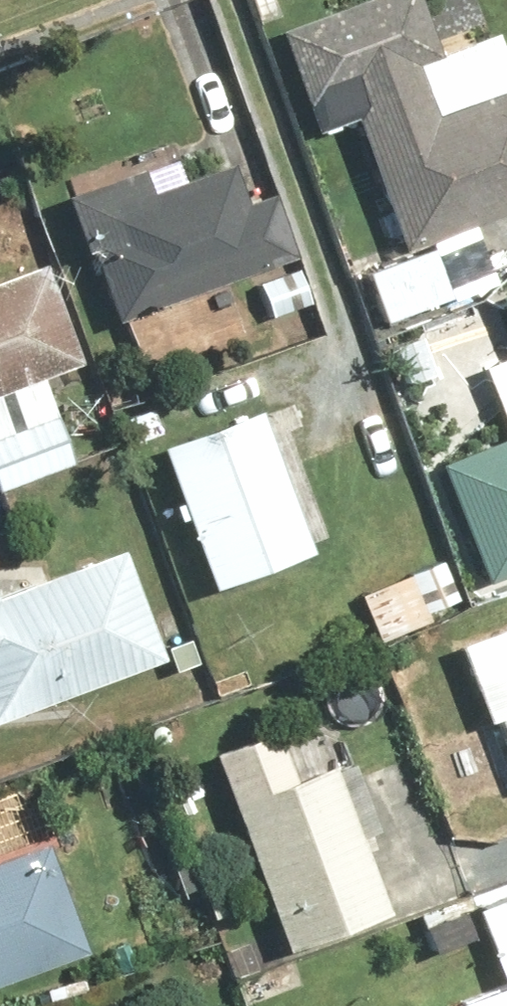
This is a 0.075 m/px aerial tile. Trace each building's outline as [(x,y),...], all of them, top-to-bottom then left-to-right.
[(272,34),(314,135),(350,120),(406,253),(427,244),(506,211),(506,89),(494,94),(475,51),(446,63),(419,0),(353,0),(272,34)] [(288,258),(235,129),(143,168),(63,201),(117,329),(288,258)] [(385,322),(448,296),(427,244),(406,253),(364,271),(385,322)] [(72,464),(38,380),(81,363),(40,263),(0,280),(0,493),(72,464)] [(506,321),(506,296),(498,300),(506,321)] [(472,381),(450,322),(395,342),(418,402),(472,381)] [(479,365),(506,432),(506,353),(479,365)] [(279,401),(157,447),(212,593),(334,547),(279,401)] [(436,472),(485,590),(506,580),(506,442),(436,472)] [(162,658),(114,546),(0,594),(0,727),(162,658)] [(455,644),(485,726),(499,721),(506,743),(506,625),(455,644)] [(274,744),(269,731),(211,752),(287,965),(388,929),(331,770),(308,779),(293,737),(274,744)] [(36,842),(0,856),(0,991),(81,960),(36,842)] [(506,957),(506,895),(474,909),(497,962),(506,957)]
